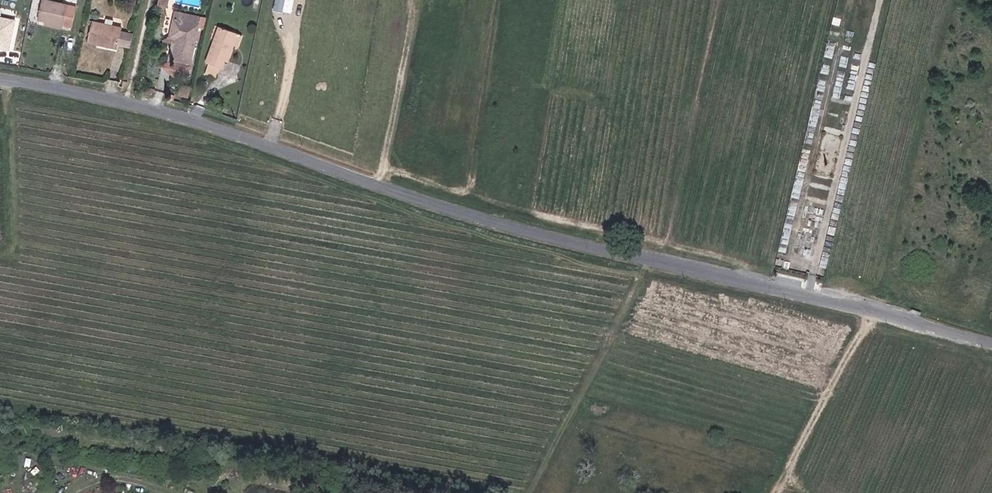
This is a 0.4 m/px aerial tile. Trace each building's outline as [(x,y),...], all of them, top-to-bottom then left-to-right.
[(40,19),(47,21),(62,24),(72,27),(76,7),(46,0),(44,0),(40,19)] [(273,11),(282,13),(284,0),(275,0),(273,11)] [(176,12),(174,19),(185,22),(187,14),(176,12)] [(173,60),(190,64),(199,24),(198,24),(200,17),(187,14),(185,22),(174,19),(173,19),(169,36),(177,38),(176,43),(173,60)] [(0,17),(0,48),(9,49),(13,19),(0,17)] [(61,29),(62,24),(47,21),(46,25),(61,29)] [(130,48),(133,34),(121,31),(122,28),(113,26),(105,24),(92,22),(88,42),(117,48),(118,45),(130,48)] [(235,40),(237,33),(219,27),(206,62),(209,63),(220,67),(222,68),(225,60),(228,61),(234,44),(236,41),(235,40)] [(236,41),(234,44),(239,46),(243,36),(237,33),(235,40),(236,41)] [(187,78),(190,64),(173,60),(172,60),(165,66),(173,75),(187,78)] [(205,74),(216,78),(220,67),(209,63),(205,74)] [(935,340),(926,336),(921,347),(930,351),(935,340)]
